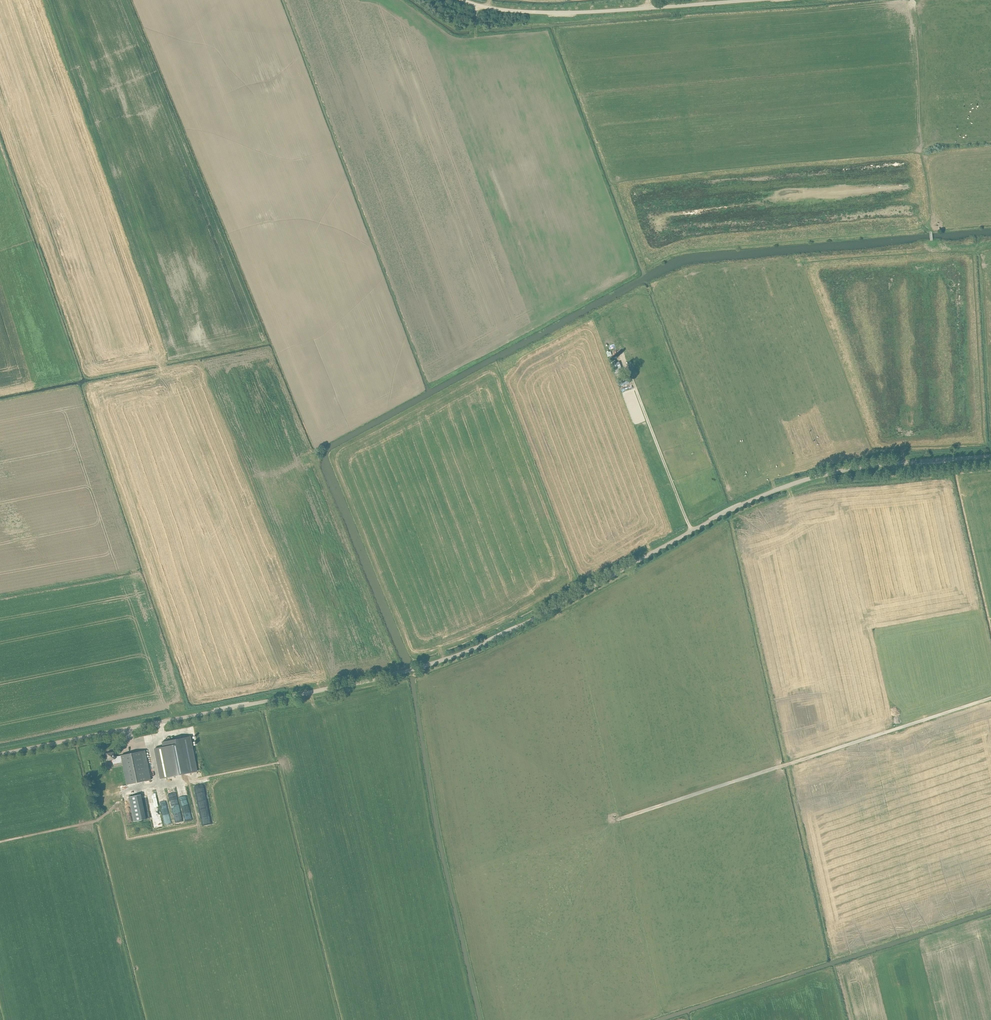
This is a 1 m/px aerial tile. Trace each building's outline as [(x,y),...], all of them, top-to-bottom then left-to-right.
[(621,366),(614,370),(618,378),(625,375),(621,366)] [(163,747),(155,749),(161,779),(196,772),(189,737),(162,742),(163,747)] [(151,780),(146,755),(145,750),(121,755),(121,756),(117,756),(114,756),(114,752),(106,753),(108,761),(113,760),(113,764),(122,762),(126,785),(151,780)] [(212,823),(205,786),(195,787),(202,825),(212,823)] [(157,810),(153,789),(148,790),(152,811),(157,810)] [(133,822),(146,819),(141,794),(128,797),(133,822)] [(177,798),(170,800),(176,823),(183,820),(177,798)]
